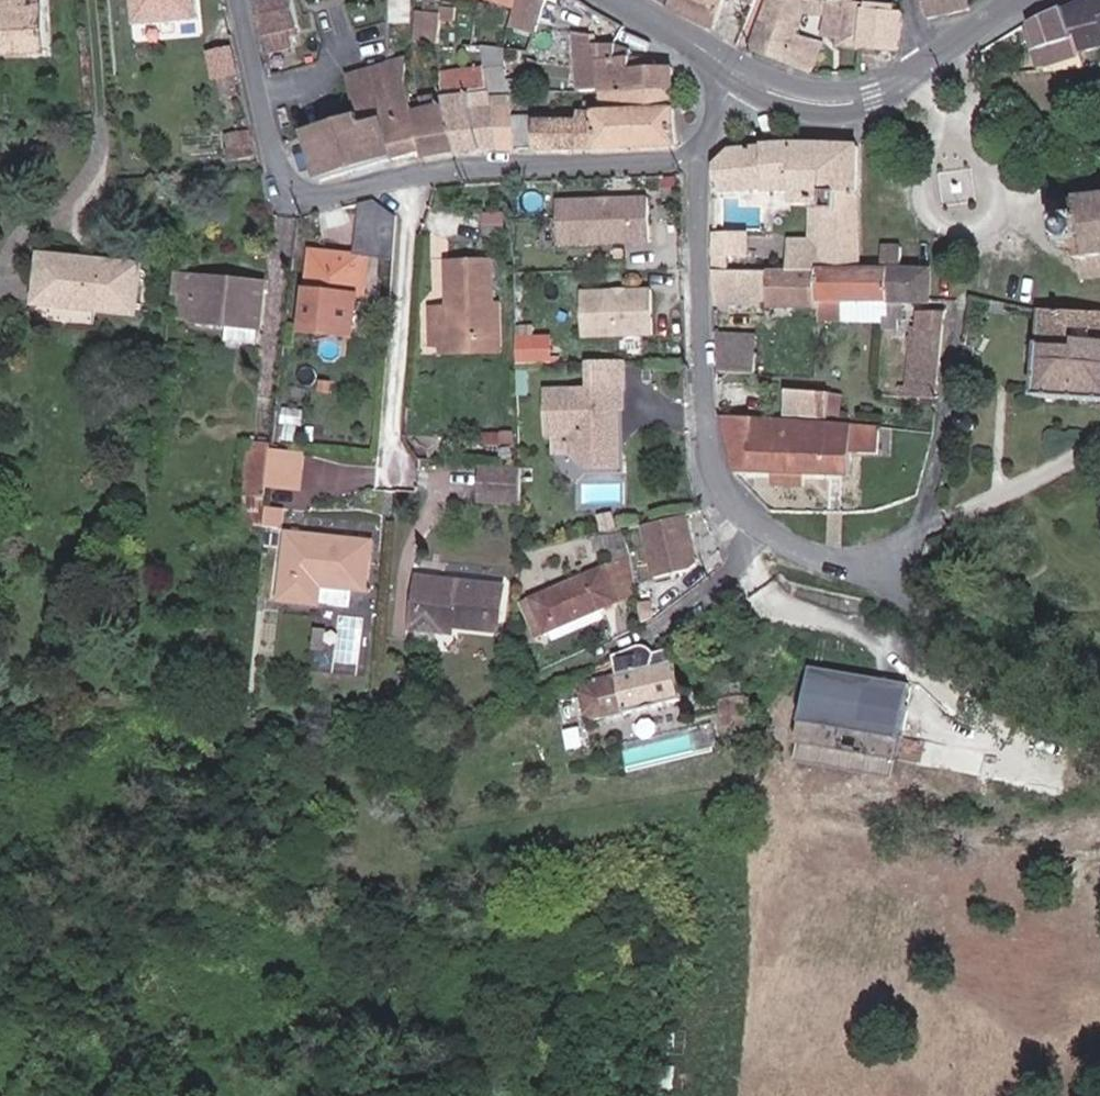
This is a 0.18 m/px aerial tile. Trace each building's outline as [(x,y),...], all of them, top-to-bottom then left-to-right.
[(45,54),(42,0),(0,0),(0,57),(45,54)] [(134,26),(197,22),(195,0),(132,0),(134,26)] [(251,7),(263,56),(289,48),(285,33),(295,29),(287,0),(281,0),(251,7)] [(406,0),(390,0),(390,20),(406,20),(406,0)] [(537,16),(542,0),(507,0),(505,6),(537,16)] [(672,4),(671,7),(715,28),(725,0),(673,0),(672,4)] [(816,0),(813,0),(767,0),(758,22),(789,32),(791,26),(817,32),(824,1),(816,0)] [(839,0),(839,2),(833,43),(859,47),(864,3),(855,2),(839,0)] [(968,9),(966,0),(922,0),(927,21),(968,11),(968,9)] [(1086,4),(1062,12),(1058,1),(1021,20),(1034,54),(1073,38),(1075,47),(1096,38),(1098,43),(1099,42),(1099,0),(1085,0),(1086,4)] [(439,47),(443,7),(422,3),(421,11),(413,9),(410,45),(439,47)] [(859,47),(897,53),(902,13),(893,13),(893,7),(864,3),(859,47)] [(779,63),(789,32),(758,22),(748,49),(779,63)] [(816,39),(789,32),(779,63),(808,74),(816,39)] [(1080,58),(1075,47),(1073,38),(1034,54),(1040,69),(1042,73),(1054,68),(1080,58)] [(218,79),(244,73),(237,44),(211,51),(218,79)] [(577,94),(598,93),(671,89),(670,69),(653,70),(653,61),(625,62),(625,51),(611,46),(596,47),(575,49),(577,94)] [(482,66),(484,91),(500,91),(501,60),(501,53),(481,50),(482,66)] [(412,113),(411,111),(406,87),(405,59),(386,65),(385,93),(352,104),(357,118),(360,128),(377,122),(412,113)] [(385,93),(386,65),(345,78),(352,104),(385,93)] [(484,96),(484,94),(484,91),(482,66),(441,68),(444,98),(484,96)] [(675,145),(671,89),(598,93),(600,114),(633,112),(635,148),(675,145)] [(485,112),(484,96),(444,98),(445,102),(455,152),(493,152),(485,112)] [(421,159),(455,152),(445,102),(411,111),(412,113),(420,153),(421,159)] [(275,107),(279,123),(290,119),(286,104),(275,107)] [(493,152),(512,151),(506,123),(503,111),(485,112),(493,152)] [(590,150),(635,148),(633,112),(600,114),(591,114),(591,118),(575,117),(575,122),(532,122),(533,151),(590,150)] [(390,161),(420,153),(412,113),(377,122),(390,161)] [(320,182),(390,161),(377,122),(360,128),(357,118),(304,134),(320,182)] [(512,151),(523,150),(521,122),(506,123),(512,151)] [(523,150),(533,151),(532,122),(521,122),(523,150)] [(854,205),(853,147),(785,146),(729,151),(714,167),(713,194),(790,196),(790,212),(821,212),(820,237),(788,237),(786,242),(785,269),(814,270),(855,269),(854,205)] [(245,163),(258,160),(255,147),(242,150),(245,163)] [(1099,273),(1099,195),(1098,191),(1094,192),(1094,196),(1080,197),(1080,194),(1074,194),(1075,197),(1071,198),(1070,195),(1066,195),(1067,199),(1063,200),(1063,204),(1067,204),(1068,213),(1055,215),(1055,210),(1049,211),(1049,215),(1044,216),(1045,221),(1050,221),(1052,240),(1047,240),(1048,245),(1052,245),(1053,249),(1057,248),(1057,244),(1072,243),(1074,260),(1078,260),(1079,276),(1099,273)] [(652,242),(651,199),(559,202),(561,244),(652,242)] [(743,235),(713,234),(711,270),(743,269),(743,235)] [(885,267),(897,268),(898,249),(879,248),(878,267),(885,267)] [(305,329),(357,336),(360,302),(363,278),(368,279),(371,260),(314,253),(305,329)] [(493,335),(493,302),(493,258),(449,257),(449,303),(429,303),(429,342),(449,343),(448,335),(493,335)] [(31,326),(88,332),(90,314),(130,318),(134,275),(38,264),(31,326)] [(815,301),(884,302),(885,267),(878,267),(878,270),(855,269),(814,270),(815,301)] [(884,302),(926,303),(928,271),(897,270),(897,268),(885,267),(884,302)] [(815,301),(814,270),(785,269),(743,269),(711,270),(714,302),(775,303),(775,307),(814,309),(815,301)] [(195,324),(227,328),(261,331),(265,287),(184,278),(178,319),(195,321),(195,324)] [(654,336),(652,291),(582,293),(584,338),(654,336)] [(449,351),(501,352),(502,302),(493,302),(493,335),(448,335),(449,343),(449,351)] [(1040,308),(1035,397),(1099,401),(1099,310),(1040,308)] [(939,335),(942,311),(923,310),(923,315),(909,315),(905,385),(895,384),(894,395),(935,397),(939,335)] [(261,331),(227,328),(225,344),(259,348),(261,331)] [(521,331),(519,360),(558,363),(560,334),(521,331)] [(716,372),(750,374),(750,334),(714,334),(716,372)] [(619,467),(617,409),(622,408),(621,391),(624,391),(624,363),(621,363),(591,364),(591,392),(572,391),(548,392),(548,435),(572,434),(574,434),(575,456),(586,468),(619,467)] [(833,419),(834,395),(786,391),(784,415),(833,419)] [(954,415),(954,426),(960,433),(970,433),(980,428),(981,418),(975,410),(964,409),(954,415)] [(733,472),(735,471),(772,473),(795,474),(847,475),(848,449),(876,451),(877,427),(719,417),(733,472)] [(275,447),(248,444),(243,499),(245,499),(269,502),(275,447)] [(478,505),(520,508),(519,471),(481,469),(478,505)] [(795,474),(772,473),(771,485),(795,486),(795,474)] [(241,526),(266,529),(269,502),(245,499),(241,526)] [(696,560),(671,519),(646,525),(657,578),(689,570),(696,560)] [(631,537),(629,523),(623,525),(614,527),(616,540),(631,537)] [(362,592),(367,543),(283,536),(276,603),(315,607),(317,587),(362,592)] [(620,605),(641,597),(635,563),(606,574),(620,605)] [(548,634),(620,605),(606,574),(536,601),(548,634)] [(420,634),(444,635),(445,621),(454,622),(453,629),(498,633),(502,587),(417,581),(412,624),(420,634)] [(655,617),(652,600),(642,602),(646,624),(655,617)] [(534,639),(548,634),(536,601),(521,607),(534,639)] [(445,621),(444,635),(453,636),(453,629),(454,622),(445,621)] [(643,653),(637,651),(613,662),(618,679),(586,689),(582,698),(588,717),(596,721),(683,697),(672,651),(651,657),(643,653)] [(917,740),(923,679),(818,668),(808,764),(902,773),(905,738),(917,740)]
